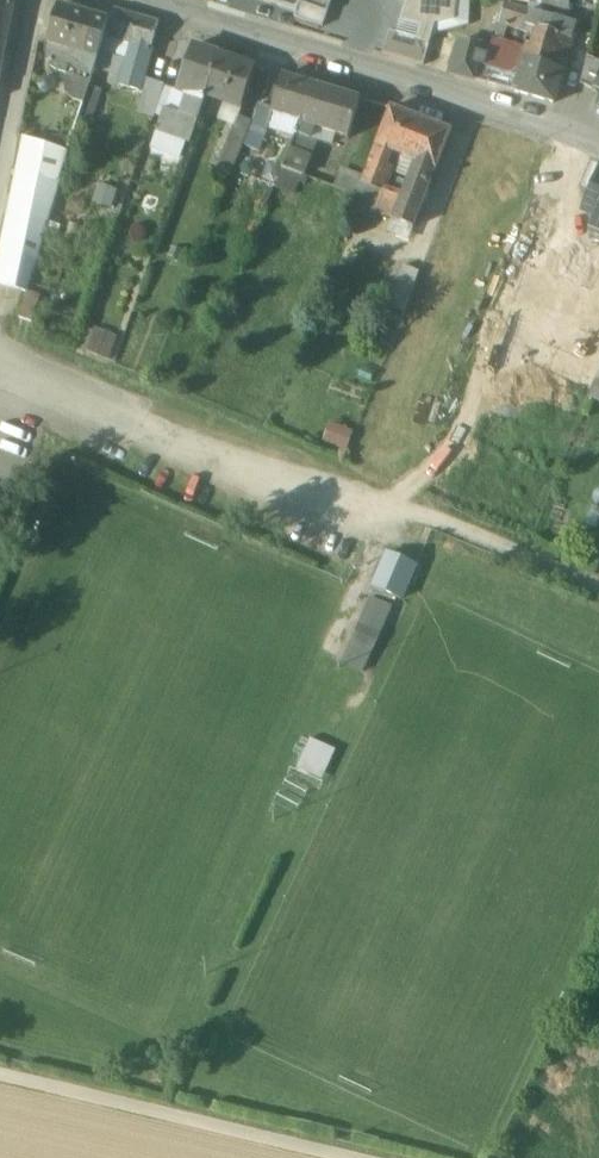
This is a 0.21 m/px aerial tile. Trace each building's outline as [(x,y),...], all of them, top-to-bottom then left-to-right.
[(8,44),(15,0),(0,0),(0,43),(8,44)] [(296,13),(301,0),(259,0),(296,13)] [(333,0),(301,0),(296,13),(295,18),(323,27),(333,0)] [(401,22),(421,28),(418,40),(391,32),(384,54),(425,65),(437,25),(455,21),(457,0),(408,0),(401,22)] [(548,7),(564,12),(568,0),(547,0),(548,7)] [(98,16),(59,4),(47,43),(86,55),(98,16)] [(516,6),(505,4),(501,18),(506,19),(512,20),(516,6)] [(555,17),(522,7),(516,6),(512,20),(510,27),(537,35),(534,46),(552,51),(557,34),(550,32),(555,17)] [(160,24),(115,11),(108,35),(134,43),(153,48),(160,24)] [(86,55),(47,43),(45,50),(47,63),(57,71),(67,74),(65,81),(66,92),(73,99),(83,102),(96,64),(109,20),(98,16),(86,55)] [(576,25),(555,17),(550,32),(557,34),(552,51),(552,52),(569,57),(573,39),(576,25)] [(483,47),(461,41),(451,74),(475,81),(477,69),(483,47)] [(533,51),(502,42),(500,46),(499,51),(530,60),(533,51)] [(153,48),(134,43),(129,60),(125,76),(122,85),(141,91),(153,48)] [(552,51),(534,46),(533,51),(530,60),(530,61),(565,72),(569,57),(552,52),(552,51)] [(221,56),(193,47),(178,91),(188,95),(181,114),(181,115),(199,121),(207,96),(221,56)] [(129,60),(103,53),(99,68),(116,73),(125,76),(129,60)] [(589,54),(582,82),(596,89),(598,81),(598,56),(589,54)] [(221,56),(207,96),(213,98),(243,108),(256,68),(221,56)] [(565,72),(530,61),(525,79),(521,93),(554,103),(565,72)] [(487,76),(477,69),(475,81),(484,83),(487,76)] [(520,80),(489,71),(487,76),(484,83),(521,93),(525,79),(520,80)] [(125,76),(116,73),(113,83),(122,85),(125,76)] [(317,86),(283,76),(273,108),(272,114),(274,114),(302,123),(305,124),(317,86)] [(165,85),(149,80),(139,112),(154,117),(158,106),(165,85)] [(361,99),(317,86),(305,124),(305,125),(314,128),(349,138),(361,99)] [(207,96),(201,113),(208,115),(213,98),(207,96)] [(273,108),(260,104),(253,123),(268,128),(274,114),(272,114),(273,108)] [(181,114),(158,106),(156,114),(163,116),(179,122),(181,115),(181,114)] [(432,123),(391,107),(371,160),(386,166),(392,151),(417,160),(418,161),(432,123)] [(199,121),(181,115),(179,122),(173,137),(191,143),(199,121)] [(179,122),(163,116),(158,132),(173,137),(179,122)] [(238,117),(220,162),(235,168),(244,144),(253,123),(238,117)] [(253,123),(244,144),(259,150),(268,128),(253,123)] [(305,124),(302,123),(297,134),(310,139),(311,137),(314,128),(305,125),(305,124)] [(432,123),(418,161),(437,168),(451,130),(432,123)] [(310,139),(297,134),(284,168),(302,175),(303,176),(318,140),(311,137),(310,139)] [(25,139),(0,263),(0,284),(29,292),(62,180),(59,179),(67,153),(25,139)] [(386,166),(371,160),(362,184),(384,192),(384,191),(393,168),(386,166)] [(395,217),(394,219),(414,227),(437,168),(418,161),(417,160),(402,198),(395,217)] [(302,175),(284,168),(279,179),(276,186),(295,193),(300,182),(302,175)] [(303,176),(302,175),(300,182),(306,185),(308,178),(303,176)] [(274,177),(271,184),(276,186),(279,179),(274,177)] [(344,184),(336,181),(334,187),(342,190),(344,184)] [(595,195),(597,196),(590,215),(598,219),(598,185),(595,195)] [(402,198),(384,191),(384,192),(377,210),(395,217),(402,198)] [(405,266),(391,301),(407,307),(420,272),(405,266)] [(40,298),(27,294),(19,319),(32,323),(40,298)] [(116,339),(95,329),(86,350),(107,359),(116,339)] [(345,447),(352,431),(327,420),(320,437),(345,447)] [(55,467),(47,463),(43,472),(52,475),(55,467)] [(389,553),(374,588),(401,600),(416,565),(389,553)] [(345,663),(365,671),(391,606),(372,598),(345,663)] [(298,770),(322,781),(336,751),(312,740),(298,770)]
